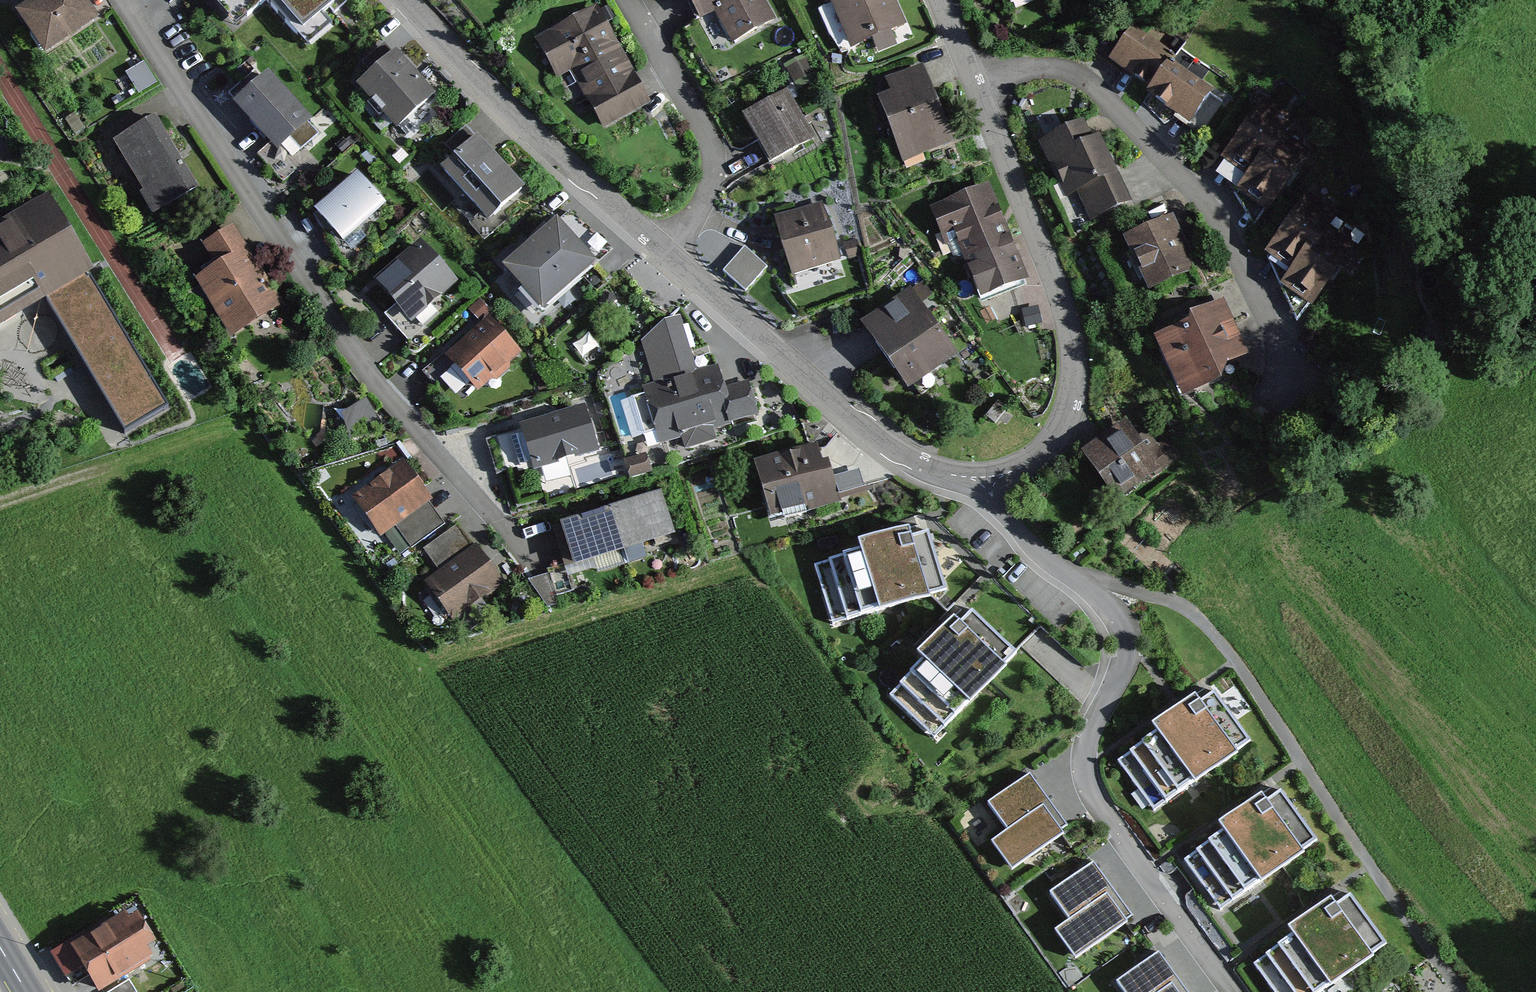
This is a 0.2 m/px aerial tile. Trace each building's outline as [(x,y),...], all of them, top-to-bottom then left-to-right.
[(60,55),(111,20),(97,0),(23,0),(60,55)] [(239,15),(255,0),(225,0),(239,15)] [(306,27),(336,0),(282,0),(306,27)] [(708,20),(722,12),(739,41),(779,18),(768,0),(696,0),(708,20)] [(862,50),(913,26),(901,0),(838,0),(862,50)] [(999,13),(1023,0),(992,0),(999,13)] [(603,10),(550,39),(570,75),(580,70),(612,127),(655,104),(603,10)] [(1179,58),(1137,31),(1114,67),(1151,93),(1179,58)] [(404,53),(365,89),(407,134),(446,97),(404,53)] [(1218,88),(1179,58),(1151,93),(1190,123),(1218,88)] [(926,62),(893,77),(902,95),(884,104),(913,163),(963,139),(926,62)] [(146,66),(131,75),(142,93),(157,84),(146,66)] [(273,79),(240,106),(285,160),(318,134),(273,79)] [(793,97),(752,120),(780,166),(820,143),(793,97)] [(1291,121),(1264,103),(1226,161),(1249,176),(1265,151),(1269,153),(1280,136),(1291,121)] [(163,122),(122,146),(163,216),(204,192),(163,122)] [(1084,126),(1044,145),(1083,231),(1136,206),(1105,140),(1093,145),(1084,126)] [(1304,152),(1280,136),(1269,153),(1265,151),(1249,176),(1239,190),(1267,209),(1304,152)] [(480,144),(447,174),(498,230),(531,200),(480,144)] [(393,214),(364,181),(321,219),(351,252),(393,214)] [(996,187),(942,209),(956,241),(969,235),(997,301),(1037,284),(996,187)] [(1335,217),(1309,198),(1270,253),(1296,272),(1325,230),(1335,217)] [(48,303),(126,429),(168,405),(49,199),(0,228),(0,331),(48,303)] [(782,220),(784,229),(799,276),(844,261),(827,206),(782,220)] [(612,260),(569,218),(518,271),(561,312),(612,260)] [(1170,221),(1133,239),(1159,292),(1195,274),(1170,221)] [(237,230),(209,248),(223,271),(206,281),(243,341),(289,314),(237,230)] [(1349,248),(1325,230),(1296,272),(1286,286),(1310,303),(1349,248)] [(747,294),(770,267),(746,247),(723,274),(747,294)] [(457,289),(418,249),(376,289),(415,330),(457,289)] [(868,322),(870,324),(924,393),(974,354),(918,283),(868,322)] [(1226,309),(1165,337),(1195,401),(1256,373),(1226,309)] [(680,314),(646,347),(661,392),(649,395),(666,447),(677,443),(682,460),(717,448),(712,433),(757,418),(746,387),(733,391),(725,367),(700,375),(680,314)] [(527,356),(490,319),(449,361),(486,397),(527,356)] [(588,411),(529,430),(543,475),(602,456),(588,411)] [(1138,416),(1093,454),(1126,492),(1170,455),(1138,416)] [(828,449),(767,469),(785,522),(846,502),(828,449)] [(452,528),(410,469),(362,502),(388,539),(404,528),(419,550),(452,528)] [(669,536),(658,498),(607,513),(619,551),(669,536)] [(619,551),(607,513),(556,529),(568,567),(619,551)] [(510,589),(464,529),(434,551),(452,575),(438,586),(466,622),(510,589)] [(938,531),(817,567),(835,626),(955,590),(938,531)] [(1026,656),(980,612),(896,699),(942,743),(1026,656)] [(1260,747),(1224,697),(1124,767),(1160,818),(1260,747)] [(1085,834),(1040,777),(998,809),(1020,836),(1007,846),(1030,876),(1085,834)] [(1325,841),(1290,793),(1191,865),(1227,913),(1325,841)] [(1087,966),(1144,923),(1104,870),(1065,900),(1084,924),(1066,938),(1087,966)] [(1357,896),(1259,968),(1277,991),(1331,991),(1394,945),(1357,896)] [(125,909),(69,945),(89,975),(99,991),(155,957),(148,946),(156,941),(137,911),(130,916),(125,909)] [(89,975),(69,945),(67,941),(49,953),(72,987),(89,975)] [(1164,955),(1126,984),(1132,991),(1192,991),(1164,955)] [(108,991),(138,991),(130,978),(108,991)]
